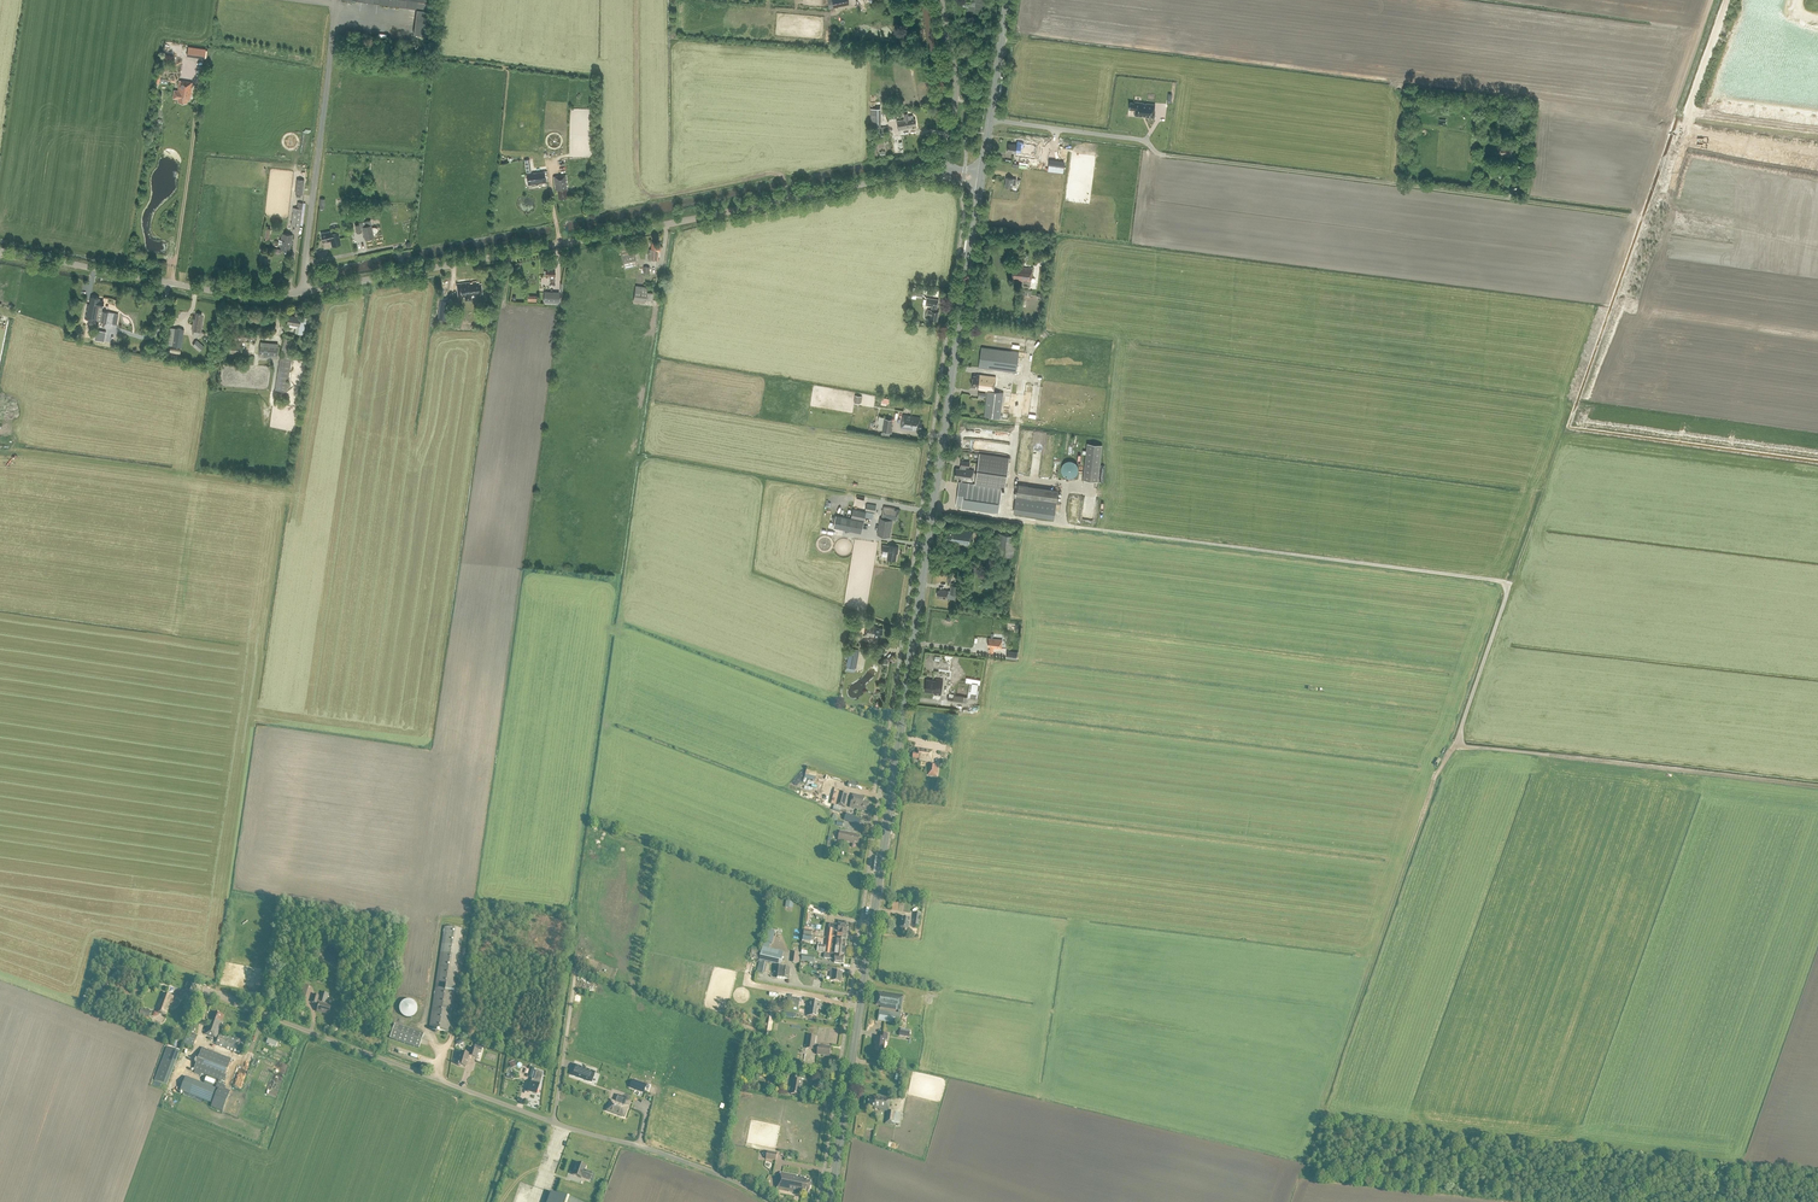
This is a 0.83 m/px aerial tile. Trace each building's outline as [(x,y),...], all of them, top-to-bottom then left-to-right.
[(347,2),(351,3),(351,0),(417,9),(414,33),(430,36),(434,11),(433,11),(434,0),(348,0),(347,2)] [(850,5),(848,0),(832,0),(834,8),(850,5)] [(188,47),(187,55),(205,57),(206,49),(188,47)] [(178,99),(178,102),(187,103),(188,100),(190,100),(193,83),(179,81),(178,91),(174,90),(173,98),(178,99)] [(1130,102),(1129,109),(1135,110),(1135,116),(1154,118),(1155,111),(1154,111),(1155,104),(1134,102),(1134,103),(1130,102)] [(881,127),(881,108),(871,109),(871,127),(881,127)] [(892,118),(897,118),(896,109),(891,110),(891,108),(887,109),(889,116),(892,115),(892,118)] [(916,119),(915,120),(914,120),(913,116),(908,116),(908,113),(904,114),(905,120),(897,121),(899,130),(913,127),(913,125),(917,125),(916,119)] [(879,128),(880,135),(889,133),(888,126),(879,128)] [(1038,159),(1040,144),(1023,142),(1023,143),(1021,142),(1018,141),(1018,145),(1009,144),(1008,153),(1016,154),(1016,156),(1038,159)] [(1512,157),(1513,147),(1501,146),(1501,147),(1495,147),(1494,154),(1501,155),(1501,156),(1512,157)] [(1518,156),(1516,170),(1522,171),(1523,166),(1530,167),(1531,158),(1518,156)] [(546,182),(544,171),(526,174),(528,185),(546,182)] [(567,191),(568,191),(566,175),(554,177),(556,190),(558,190),(559,198),(568,197),(567,191)] [(1016,185),(1017,179),(1013,179),(1007,178),(1006,187),(1012,187),(1013,185),(1016,185)] [(1082,185),(1081,188),(1086,189),(1088,180),(1078,179),(1077,184),(1082,185)] [(1104,217),(1109,201),(1094,196),(1088,211),(1104,217)] [(291,226),(300,227),(302,209),(293,208),(291,226)] [(370,220),(361,222),(359,223),(359,224),(355,225),(357,233),(363,231),(365,239),(374,237),(373,233),(376,232),(377,232),(377,231),(378,229),(377,228),(376,227),(375,227),(372,228),(370,220)] [(338,231),(330,233),(329,231),(321,233),(323,243),(331,241),(332,246),(341,244),(338,231)] [(291,244),(293,235),(282,234),(281,245),(281,251),(290,252),(291,244)] [(660,251),(661,246),(657,246),(657,243),(652,243),(652,249),(650,249),(649,261),(658,261),(659,251),(660,251)] [(620,249),(625,269),(637,266),(633,246),(620,249)] [(1031,282),(1033,268),(1020,267),(1020,268),(1017,268),(1013,268),(1012,278),(1020,279),(1019,281),(1023,281),(1022,288),(1030,289),(1031,282)] [(551,283),(555,283),(555,268),(546,268),(546,277),(551,277),(551,283)] [(472,299),(471,297),(475,296),(475,295),(480,294),(480,293),(482,293),(481,283),(479,283),(476,283),(476,282),(473,282),(473,283),(471,283),(471,282),(457,284),(459,298),(465,297),(465,300),(472,299)] [(636,285),(634,300),(646,301),(648,287),(636,285)] [(560,292),(545,291),(544,302),(560,303),(560,292)] [(100,322),(112,324),(114,313),(102,311),(103,307),(104,301),(99,300),(100,299),(91,297),(90,305),(88,305),(85,319),(98,321),(99,317),(100,317),(100,320),(100,322)] [(930,320),(938,321),(939,312),(937,311),(938,307),(939,300),(927,298),(926,305),(933,306),(932,311),(928,310),(928,315),(931,315),(930,320)] [(201,332),(203,318),(202,317),(202,314),(197,314),(196,320),(194,320),(192,331),(201,332)] [(299,326),(301,317),(289,315),(287,324),(299,326)] [(172,346),(182,347),(184,330),(175,328),(172,346)] [(96,330),(95,340),(104,342),(106,332),(96,330)] [(290,383),(288,383),(295,336),(284,335),(275,390),(286,392),(287,388),(289,389),(290,383)] [(200,351),(204,347),(197,340),(193,345),(200,351)] [(278,347),(260,346),(259,353),(278,355),(278,347)] [(1016,373),(1019,352),(981,347),(979,368),(1016,373)] [(1000,419),(1003,393),(994,391),(996,377),(977,375),(976,376),(973,375),(972,387),(977,388),(977,389),(980,389),(988,391),(985,416),(1000,419)] [(921,429),(922,423),(920,422),(920,417),(903,415),(901,428),(918,431),(919,428),(921,429)] [(893,427),(892,427),(893,419),(884,418),(882,431),(892,433),(893,427)] [(1083,480),(1098,481),(1102,445),(1087,443),(1083,480)] [(1042,459),(1042,450),(1034,450),(1034,459),(1042,459)] [(979,454),(975,484),(963,482),(963,480),(973,482),(974,470),(966,469),(966,468),(969,468),(970,462),(962,461),(961,469),(956,468),(955,478),(962,479),(961,482),(960,481),(956,506),(999,512),(1002,487),(1005,488),(1010,458),(979,454)] [(1069,478),(1071,478),(1073,477),(1075,476),(1076,475),(1077,473),(1078,471),(1078,469),(1078,467),(1077,465),(1076,463),(1074,462),(1073,461),(1071,461),(1068,461),(1066,461),(1065,462),(1063,464),(1062,465),(1061,467),(1061,470),(1061,472),(1062,473),(1063,475),(1065,477),(1067,477),(1069,478)] [(1058,490),(1018,484),(1017,496),(1018,496),(1018,497),(1016,497),(1014,510),(1054,516),(1056,503),(1027,499),(1027,498),(1057,502),(1058,490)] [(853,509),(851,518),(865,521),(865,517),(873,518),(874,513),(875,513),(876,505),(867,503),(866,511),(866,512),(853,509)] [(895,508),(884,506),(882,518),(880,518),(877,535),(890,537),(893,521),(898,521),(900,509),(895,508)] [(968,550),(967,549),(965,561),(973,562),(974,558),(972,558),(973,552),(975,552),(976,548),(972,547),(974,530),(951,527),(950,532),(947,532),(946,541),(951,542),(951,544),(967,546),(967,547),(968,548),(968,550)] [(998,532),(994,555),(1013,557),(1016,535),(998,532)] [(882,553),(888,554),(888,559),(896,560),(897,551),(898,551),(899,547),(883,545),(882,553)] [(956,600),(956,599),(958,586),(952,585),(951,591),(940,590),(940,591),(938,591),(937,597),(942,597),(942,599),(948,600),(948,599),(956,600)] [(881,638),(883,629),(876,628),(877,626),(867,624),(865,636),(874,638),(874,636),(881,638)] [(1001,649),(1002,640),(989,639),(988,646),(990,647),(990,648),(991,648),(991,650),(990,650),(990,652),(993,653),(994,648),(1001,649)] [(846,666),(856,668),(860,649),(850,647),(846,666)] [(1018,660),(1019,652),(1008,651),(1007,658),(1018,660)] [(969,697),(979,698),(981,679),(966,677),(966,682),(971,682),(969,697)] [(934,695),(941,695),(943,680),(936,680),(936,681),(926,680),(925,691),(935,693),(934,695)] [(963,702),(964,697),(954,695),(953,697),(948,697),(947,700),(963,703),(963,702)] [(931,763),(933,752),(918,750),(917,754),(914,753),(913,759),(920,760),(920,761),(931,763)] [(937,776),(938,766),(929,765),(928,776),(937,776)] [(856,790),(858,784),(849,782),(848,788),(856,790)] [(840,793),(836,806),(846,809),(850,795),(840,793)] [(865,799),(854,796),(851,808),(861,811),(861,810),(868,812),(870,804),(865,803),(865,802),(864,802),(865,799)] [(854,823),(856,818),(847,814),(845,820),(854,823)] [(858,843),(860,838),(857,837),(858,836),(841,832),(839,841),(854,845),(855,843),(858,843)] [(807,908),(823,914),(825,909),(809,903),(807,908)] [(922,915),(915,913),(913,927),(919,928),(920,919),(921,919),(922,915)] [(909,930),(911,920),(902,918),(901,929),(909,930)] [(829,930),(828,933),(847,935),(848,927),(847,927),(847,925),(846,924),(840,923),(840,926),(839,926),(831,925),(830,926),(829,930)] [(445,927),(442,945),(430,1029),(448,1033),(461,948),(463,930),(445,927)] [(828,933),(827,940),(832,940),(832,937),(837,938),(837,939),(837,941),(846,942),(847,935),(828,933)] [(810,945),(811,938),(804,937),(803,943),(810,945)] [(846,949),(846,942),(837,941),(832,940),(827,940),(827,947),(846,949)] [(825,954),(826,946),(818,945),(817,953),(825,954)] [(830,955),(845,956),(846,949),(827,947),(826,949),(831,950),(830,955)] [(752,949),(750,957),(754,958),(753,969),(758,969),(760,950),(752,949)] [(826,949),(826,954),(829,955),(829,960),(835,961),(835,964),(844,965),(844,957),(845,957),(845,956),(830,955),(831,950),(826,949)] [(760,961),(781,966),(783,958),(761,953),(760,961)] [(747,956),(744,969),(751,971),(755,958),(747,956)] [(779,968),(779,970),(777,979),(781,980),(789,981),(790,969),(779,968)] [(824,971),(828,972),(831,972),(830,981),(841,983),(843,974),(837,973),(837,969),(825,968),(824,971)] [(188,981),(185,988),(192,991),(195,983),(188,981)] [(298,999),(304,1001),(309,985),(302,984),(298,999)] [(317,1012),(328,1015),(331,1007),(327,1006),(327,1005),(324,1004),(325,1000),(327,1000),(329,995),(322,993),(319,1002),(317,1001),(318,997),(314,996),(312,1003),(316,1005),(317,1004),(319,1004),(317,1012)] [(885,994),(878,993),(876,1006),(880,1007),(880,1008),(899,1011),(898,1013),(901,1013),(901,1011),(904,996),(885,993),(885,994)] [(176,1006),(178,1003),(172,1001),(174,998),(165,994),(162,1000),(161,1000),(157,1013),(165,1016),(170,1004),(176,1006)] [(788,998),(787,1004),(799,1007),(800,1000),(788,998)] [(407,1019),(409,1019),(410,1019),(411,1018),(413,1018),(414,1017),(415,1016),(416,1015),(416,1014),(417,1012),(417,1011),(417,1010),(417,1008),(417,1007),(416,1005),(416,1004),(415,1003),(414,1002),(412,1002),(411,1001),(410,1001),(408,1001),(407,1001),(406,1001),(404,1001),(403,1002),(402,1003),(401,1004),(400,1005),(400,1006),(399,1008),(399,1009),(399,1011),(399,1012),(400,1013),(400,1014),(401,1016),(402,1017),(403,1017),(405,1018),(406,1019),(407,1019)] [(823,1007),(821,1007),(821,1003),(811,1002),(810,1009),(809,1009),(808,1015),(809,1015),(809,1017),(817,1018),(818,1010),(822,1011),(823,1007)] [(142,1009),(139,1017),(149,1020),(151,1012),(142,1009)] [(898,1014),(879,1011),(878,1021),(899,1025),(901,1014),(900,1014),(901,1013),(898,1013),(898,1014)] [(221,1023),(224,1017),(214,1013),(212,1019),(210,1019),(204,1034),(217,1039),(222,1023),(221,1023)] [(419,1049),(424,1035),(395,1025),(390,1040),(419,1049)] [(184,1045),(192,1049),(198,1037),(188,1033),(184,1045)] [(242,1055),(246,1044),(220,1034),(215,1046),(242,1055)] [(880,1039),(877,1039),(875,1051),(884,1053),(886,1041),(887,1041),(888,1035),(881,1034),(880,1039)] [(830,1058),(831,1048),(819,1046),(819,1047),(815,1046),(816,1037),(809,1036),(807,1049),(814,1050),(818,1051),(818,1056),(830,1058)] [(167,1085),(180,1052),(170,1048),(167,1047),(155,1081),(158,1082),(167,1085)] [(227,1077),(225,1076),(231,1060),(202,1049),(194,1071),(195,1071),(194,1074),(200,1076),(201,1074),(224,1083),(227,1077)] [(460,1053),(457,1065),(458,1066),(459,1067),(459,1066),(466,1068),(469,1057),(477,1059),(479,1051),(473,1050),(470,1049),(468,1055),(460,1053)] [(511,1070),(517,1067),(514,1061),(509,1064),(511,1070)] [(576,1066),(572,1075),(591,1082),(594,1075),(589,1073),(590,1071),(576,1066)] [(531,1082),(527,1092),(536,1095),(540,1082),(543,1073),(536,1071),(533,1082),(531,1082)] [(799,1082),(800,1077),(793,1076),(792,1081),(793,1081),(791,1095),(800,1096),(802,1087),(803,1082),(799,1082)] [(213,1088),(186,1077),(180,1091),(212,1104),(211,1107),(223,1112),(230,1092),(225,1090),(226,1087),(217,1084),(215,1089),(213,1088)] [(767,1087),(775,1088),(776,1081),(770,1080),(770,1082),(768,1082),(767,1087)] [(574,1089),(581,1092),(584,1086),(576,1083),(574,1089)] [(626,1099),(618,1096),(618,1097),(619,1097),(617,1104),(611,1102),(607,1111),(624,1118),(628,1108),(624,1106),(626,1099)] [(869,1098),(868,1108),(875,1109),(875,1111),(876,1111),(876,1110),(879,1110),(879,1111),(887,1113),(885,1125),(894,1126),(896,1113),(889,1112),(891,1099),(878,1097),(878,1098),(874,1097),(874,1099),(869,1098)] [(768,1152),(766,1160),(776,1162),(778,1154),(768,1152)] [(589,1181),(589,1180),(592,1181),(594,1175),(591,1174),(592,1173),(584,1171),(586,1167),(576,1163),(572,1175),(581,1179),(582,1178),(589,1181)] [(809,1194),(812,1183),(808,1182),(808,1181),(805,1180),(805,1178),(781,1174),(778,1191),(802,1195),(803,1193),(809,1194)] [(547,1201),(576,1201),(550,1193),(547,1201)]
